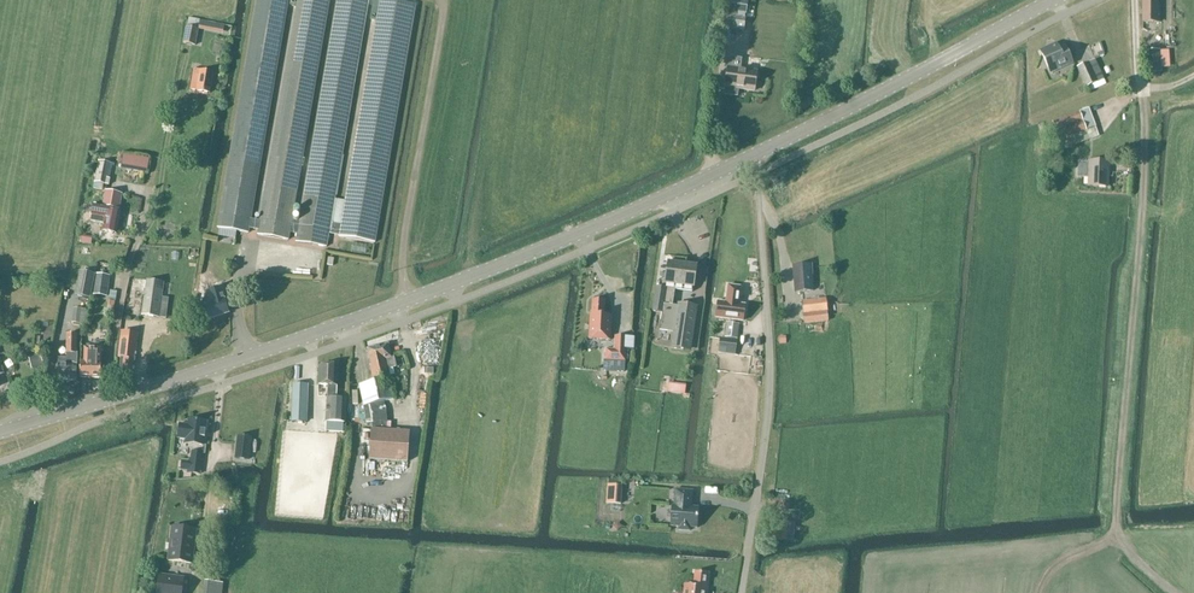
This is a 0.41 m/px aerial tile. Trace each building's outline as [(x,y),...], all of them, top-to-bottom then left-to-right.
[(218,229),(248,234),(248,228),(259,230),(258,236),(288,241),(289,233),(297,234),(296,242),(326,247),(329,234),(340,236),(340,237),(375,243),(416,5),(387,0),(380,0),(377,21),(342,225),(331,223),(368,6),(369,0),(337,0),(299,222),(295,221),(295,225),(290,224),(329,0),(298,0),(297,8),(260,221),(250,219),(288,0),(257,0),(218,229)] [(377,21),(380,0),(369,0),(368,6),(374,7),(371,20),(377,21)] [(748,0),(725,0),(724,12),(726,13),(724,29),(744,31),(746,15),(748,0)] [(1157,0),(1143,0),(1143,22),(1159,22),(1159,5),(1157,5),(1157,0)] [(207,14),(205,21),(221,26),(224,19),(207,14)] [(183,43),(195,46),(198,29),(187,27),(183,43)] [(1059,50),(1057,45),(1041,52),(1050,72),(1072,62),(1065,48),(1059,50)] [(1144,52),(1146,73),(1161,72),(1160,51),(1144,52)] [(742,60),(729,58),(725,87),(724,95),(738,97),(739,89),(754,91),(757,72),(741,70),(742,60)] [(1086,87),(1097,82),(1088,63),(1077,68),(1086,87)] [(197,91),(210,93),(213,73),(194,70),(190,89),(197,91)] [(1085,107),(1090,129),(1099,127),(1094,105),(1085,107)] [(1080,112),(1052,122),(1063,149),(1090,139),(1080,112)] [(155,167),(156,152),(128,149),(126,164),(155,167)] [(99,161),(94,183),(108,185),(112,164),(99,161)] [(1088,179),(1088,187),(1107,188),(1109,163),(1089,162),(1089,163),(1078,162),(1078,178),(1088,179)] [(103,231),(116,234),(120,213),(119,212),(122,194),(106,191),(103,207),(94,205),(92,212),(93,212),(91,221),(104,224),(103,231)] [(668,262),(665,283),(663,282),(662,287),(656,286),(653,312),(662,313),(659,331),(674,333),(672,342),(675,342),(674,349),(683,350),(684,347),(691,349),(696,313),(695,313),(696,306),(678,303),(678,306),(673,305),(675,290),(693,292),(697,266),(668,262)] [(812,265),(793,266),(795,294),(814,292),(812,265)] [(94,276),(79,273),(74,299),(90,301),(94,276)] [(94,295),(107,296),(109,277),(97,275),(94,295)] [(141,315),(155,317),(158,318),(163,283),(147,280),(141,315)] [(231,305),(225,284),(208,290),(208,292),(200,307),(209,310),(211,319),(231,313),(229,305),(231,305)] [(739,320),(741,304),(738,304),(740,288),(728,286),(726,303),(718,302),(716,317),(739,320)] [(606,301),(591,300),(591,314),(589,314),(588,340),(612,341),(613,315),(605,315),(606,301)] [(823,313),(828,312),(827,300),(803,303),(804,315),(809,314),(810,323),(823,322),(823,313)] [(87,310),(74,308),(72,323),(85,325),(87,310)] [(740,324),(727,322),(726,325),(721,325),(718,350),(736,353),(740,324)] [(135,351),(136,352),(138,334),(121,332),(118,358),(121,358),(120,370),(133,371),(135,351)] [(58,380),(77,381),(78,359),(76,359),(77,335),(68,334),(67,359),(58,359),(58,380)] [(627,337),(615,336),(614,347),(612,349),(606,349),(605,361),(604,361),(603,371),(611,371),(611,361),(615,362),(615,368),(625,369),(625,362),(626,362),(627,337)] [(371,365),(370,366),(373,382),(359,385),(364,406),(370,405),(370,408),(371,417),(372,418),(372,422),(373,422),(373,429),(388,431),(388,422),(387,413),(385,402),(395,399),(388,369),(396,367),(394,357),(391,358),(388,344),(367,349),(371,365)] [(84,350),(83,362),(80,362),(80,378),(101,379),(101,363),(98,363),(98,351),(84,350)] [(327,398),(325,422),(346,424),(347,399),(337,398),(338,365),(319,367),(318,385),(328,385),(327,398)] [(683,380),(683,372),(675,371),(674,388),(692,390),(693,381),(683,380)] [(293,385),(292,422),(308,422),(308,385),(293,385)] [(207,421),(187,419),(187,424),(179,423),(177,439),(185,440),(185,444),(204,446),(207,421)] [(410,432),(388,431),(373,429),(371,429),(369,460),(408,462),(410,432)] [(251,439),(238,437),(236,458),(248,460),(251,439)] [(203,452),(191,451),(190,458),(188,458),(187,473),(201,475),(203,452)] [(690,531),(690,528),(697,528),(698,508),(690,507),(691,491),(673,491),(673,507),(670,507),(670,527),(679,528),(679,531),(690,531)] [(787,524),(776,523),(775,541),(786,541),(787,524)] [(196,531),(172,528),(168,561),(192,564),(196,531)] [(708,574),(695,572),(693,585),(685,585),(684,592),(706,592),(708,574)] [(158,577),(156,592),(182,592),(184,579),(158,577)] [(207,581),(205,592),(222,592),(223,583),(207,581)]
